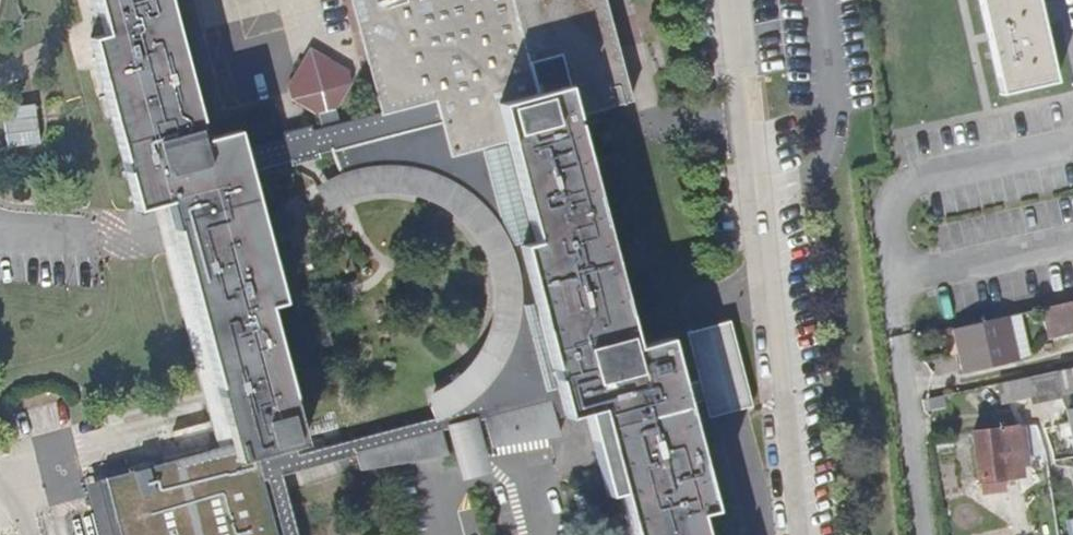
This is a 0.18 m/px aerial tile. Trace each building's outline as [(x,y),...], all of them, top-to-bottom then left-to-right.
[(108,38),(93,42),(139,218),(158,213),(171,210),(235,444),(238,459),(298,445),(303,443),(267,306),(282,302),(246,163),(241,147),(236,130),(203,139),(167,0),(97,0),(108,38)] [(381,109),(436,95),(450,150),(511,134),(501,95),(472,0),(352,0),(381,109)] [(523,0),(472,0),(501,95),(546,82),(523,0)] [(597,103),(629,94),(604,0),(523,0),(546,82),(589,70),(597,103)] [(1040,0),(982,0),(1003,94),(1058,81),(1040,0)] [(555,412),(520,240),(535,236),(511,134),(450,150),(436,95),(381,109),(338,121),(334,103),(348,80),(345,69),(312,49),(293,84),(295,94),(318,105),(323,124),(312,127),(310,122),(285,129),(287,134),(241,147),(246,163),(291,151),(293,157),(318,151),(316,144),(329,141),(340,167),(348,188),(357,185),(366,183),(381,181),(391,181),(403,182),(417,185),(429,188),(439,193),(449,200),(459,206),(469,217),(478,227),(484,236),(488,245),(493,257),(496,269),(498,280),(498,291),(497,303),(495,317),(491,329),(487,338),(481,351),(470,364),(461,373),(449,383),(429,393),(435,411),(298,448),(298,445),(238,459),(269,534),(299,534),(282,470),(357,449),(359,465),(447,448),(441,425),(447,423),(452,422),(456,439),(477,432),(472,416),(478,415),(484,413),(491,441),(560,429),(555,412)] [(501,95),(511,134),(535,236),(520,240),(555,412),(598,401),(634,534),(704,534),(697,506),(712,502),(686,402),(705,397),(709,414),(753,402),(730,317),(687,329),(700,377),(680,382),(668,334),(634,343),(572,109),(597,103),(589,70),(546,82),(501,95)] [(339,192),(348,188),(340,167),(331,171),(324,175),(315,180),(327,201),(334,195),(339,192)] [(171,210),(158,213),(221,447),(235,444),(171,210)] [(474,259),(463,262),(468,281),(479,279),(474,259)] [(1040,308),(1046,336),(1072,329),(1072,300),(1040,308)] [(1016,357),(1007,316),(953,328),(962,369),(1016,357)] [(1055,370),(1060,389),(1063,389),(1069,420),(1072,440),(1072,366),(1055,370)] [(1069,420),(1063,389),(1060,389),(1055,370),(1028,376),(1032,395),(1038,426),(1069,420)] [(1032,395),(1028,376),(999,382),(1002,401),(1032,395)] [(452,422),(447,423),(460,474),(491,466),(478,415),(472,416),(477,432),(456,439),(452,422)] [(1022,474),(1016,427),(974,433),(979,479),(1022,474)] [(101,479),(116,534),(269,534),(238,459),(235,444),(221,447),(101,479)] [(101,479),(87,483),(101,534),(116,534),(101,479)] [(1053,500),(1059,534),(1072,534),(1072,496),(1053,500)]
